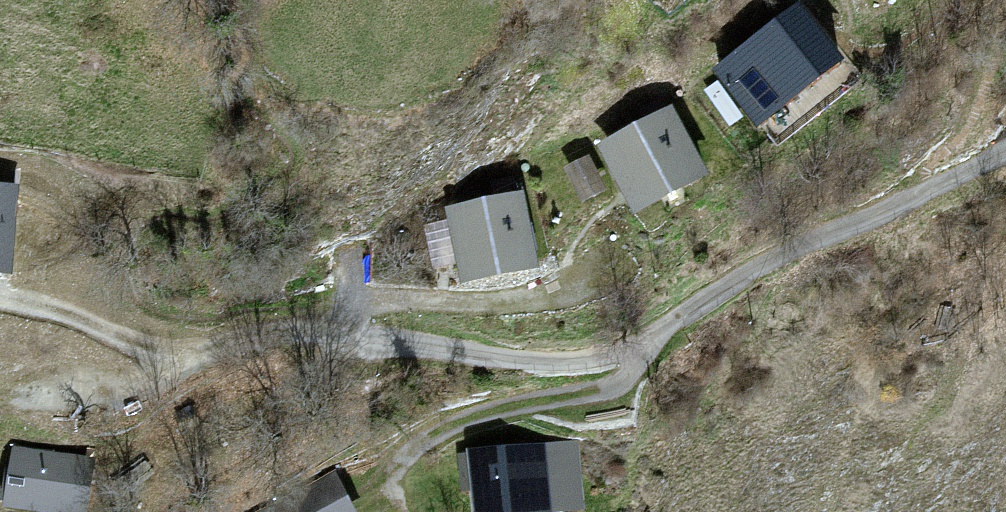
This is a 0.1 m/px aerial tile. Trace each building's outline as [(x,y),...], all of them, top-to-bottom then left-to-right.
[(799,2),(713,69),(756,124),(842,57),(799,2)] [(673,106),(599,143),(634,212),(707,174),(673,106)] [(589,154),(563,168),(582,203),(607,190),(589,154)] [(0,184),(0,274),(15,275),(20,185),(0,184)] [(445,206),(461,282),(537,266),(522,191),(445,206)] [(467,450),(471,511),(542,511),(580,509),(575,442),(467,450)] [(8,444),(0,500),(0,503),(60,511),(88,511),(96,457),(8,444)] [(337,473),(261,511),(357,511),(337,473)]
